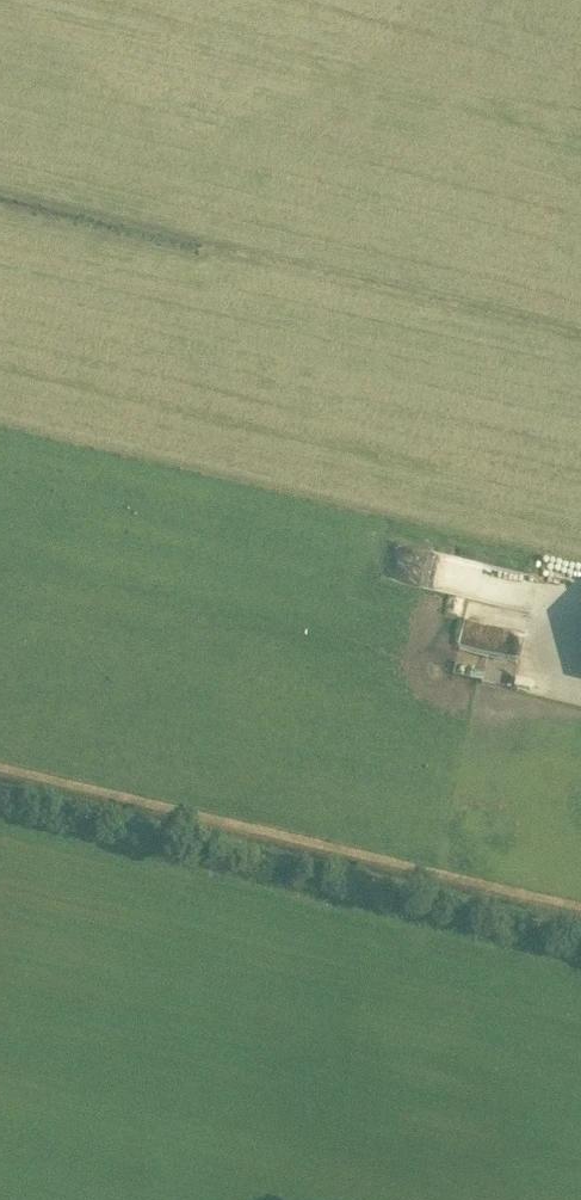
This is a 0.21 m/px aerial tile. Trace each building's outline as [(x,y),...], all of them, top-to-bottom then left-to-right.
[(473,619),(504,624),(506,611),(476,605),(473,619)] [(488,681),(510,686),(515,662),(493,658),(488,681)]
